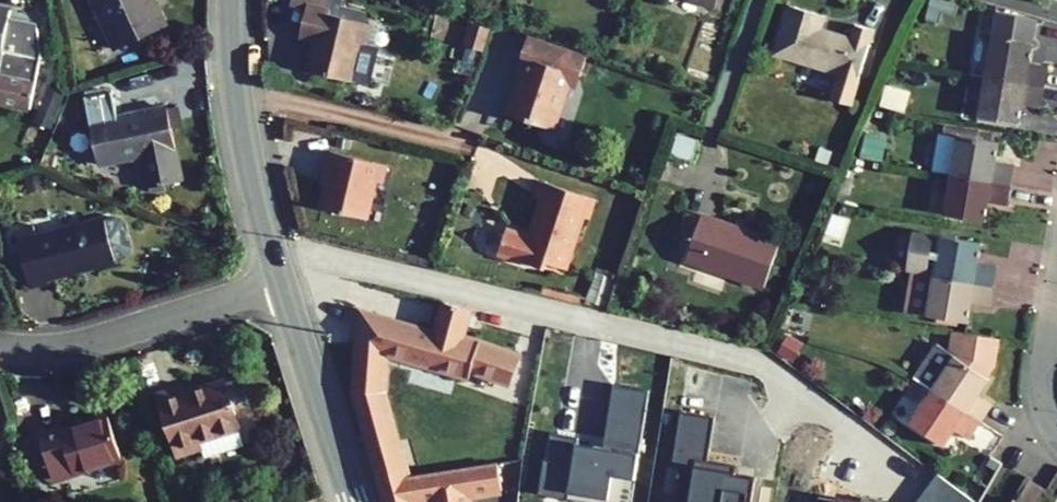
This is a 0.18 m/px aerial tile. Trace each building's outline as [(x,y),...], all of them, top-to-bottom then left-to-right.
[(114,48),(165,24),(153,0),(91,0),(114,48)] [(331,0),(291,0),(289,6),(305,10),(306,4),(329,10),(331,0)] [(958,0),(930,0),(925,19),(938,22),(941,11),(955,14),(958,0)] [(367,12),(332,3),(329,14),(364,23),(367,12)] [(312,54),(308,71),(349,81),(349,78),(364,82),(370,79),(378,48),(366,45),(372,24),(364,23),(329,14),(328,13),(329,10),(306,4),(305,10),(298,39),(317,44),(315,51),(312,54)] [(837,73),(830,100),(850,106),(872,31),(853,26),(849,39),(818,30),(823,16),(788,5),(786,11),(774,53),(837,73)] [(29,109),(41,54),(37,29),(8,23),(10,11),(0,9),(0,103),(29,109)] [(786,11),(781,9),(768,52),(774,53),(786,11)] [(1036,19),(994,11),(983,76),(1041,86),(1045,66),(1035,64),(1034,70),(1028,69),(1029,63),(1036,19)] [(481,51),(489,28),(469,23),(462,45),(468,47),(481,51)] [(514,94),(507,115),(552,130),(570,73),(579,76),(586,55),(527,35),(515,72),(524,75),(520,86),(516,86),(513,89),(514,94)] [(468,47),(464,57),(478,62),(481,51),(468,47)] [(976,116),(1018,123),(1022,104),(1023,98),(1028,99),(1027,105),(1038,107),(1041,86),(983,76),(976,116)] [(880,105),(897,110),(902,90),(885,86),(880,105)] [(46,91),(34,121),(49,127),(62,97),(46,91)] [(83,97),(98,166),(139,157),(146,189),(149,188),(164,185),(182,181),(171,128),(167,109),(166,107),(117,117),(111,91),(83,97)] [(171,128),(181,126),(178,107),(167,109),(171,128)] [(990,140),(991,134),(942,126),(941,133),(990,140)] [(939,132),(932,171),(950,175),(1008,184),(1011,164),(1001,162),(1000,168),(994,167),(995,161),(998,142),(990,140),(941,133),(939,132)] [(865,134),(860,157),(881,161),(885,138),(865,134)] [(669,157),(691,164),(698,142),(676,135),(669,157)] [(382,162),(325,148),(321,166),(326,167),(317,205),(362,216),(371,178),(378,179),(382,162)] [(24,179),(28,191),(44,186),(40,174),(24,179)] [(943,214),(985,221),(988,202),(989,196),(994,197),(993,203),(1004,205),(1008,184),(950,175),(943,214)] [(502,226),(494,250),(546,267),(548,261),(566,267),(583,215),(589,217),(596,197),(542,179),(536,196),(543,198),(530,235),(502,226)] [(150,194),(166,191),(164,185),(149,188),(150,194)] [(700,216),(685,260),(764,287),(779,242),(700,216)] [(14,232),(29,287),(48,282),(47,278),(125,256),(129,252),(131,247),(125,223),(121,219),(115,218),(36,238),(33,227),(14,232)] [(917,232),(910,272),(990,285),(994,265),(984,263),(983,269),(977,268),(978,262),(981,243),(917,232)] [(596,272),(586,304),(604,308),(613,278),(596,272)] [(910,272),(903,311),(935,317),(958,321),(967,322),(971,303),(972,297),(977,298),(976,304),(987,306),(990,285),(910,272)] [(470,309),(441,302),(432,332),(357,310),(353,392),(377,477),(402,470),(402,467),(406,466),(401,446),(396,447),(381,391),(385,355),(463,376),(464,370),(507,385),(518,356),(462,336),(470,309)] [(935,317),(934,322),(957,326),(958,321),(935,317)] [(936,345),(914,378),(931,389),(979,422),(991,405),(983,399),(979,404),(974,400),(978,395),(988,380),(986,378),(994,366),(999,339),(952,331),(948,352),(936,345)] [(776,353),(792,362),(803,344),(787,335),(776,353)] [(180,387),(156,394),(176,458),(201,450),(199,441),(238,429),(224,381),(182,394),(180,387)] [(648,390),(612,385),(609,402),(646,408),(648,390)] [(968,439),(979,422),(931,389),(908,422),(944,446),(954,430),(958,425),(962,428),(959,433),(968,439)] [(983,399),(978,395),(974,400),(979,404),(983,399)] [(609,402),(602,446),(577,443),(578,437),(549,433),(545,459),(543,459),(537,495),(581,501),(631,501),(646,408),(609,402)] [(669,501),(751,501),(755,477),(735,473),(735,466),(707,461),(714,417),(679,412),(670,467),(680,469),(676,494),(671,493),(669,501)] [(48,468),(52,480),(121,459),(108,418),(61,432),(60,427),(38,434),(48,468)] [(201,450),(204,457),(243,444),(238,429),(199,441),(201,450)] [(25,438),(35,472),(48,468),(38,434),(25,438)] [(402,470),(377,477),(384,501),(422,501),(432,500),(433,501),(468,501),(467,498),(501,492),(501,464),(405,480),(402,470)] [(1028,481),(1015,501),(1036,501),(1043,491),(1028,481)] [(255,501),(272,501),(269,491),(253,496),(255,501)]
